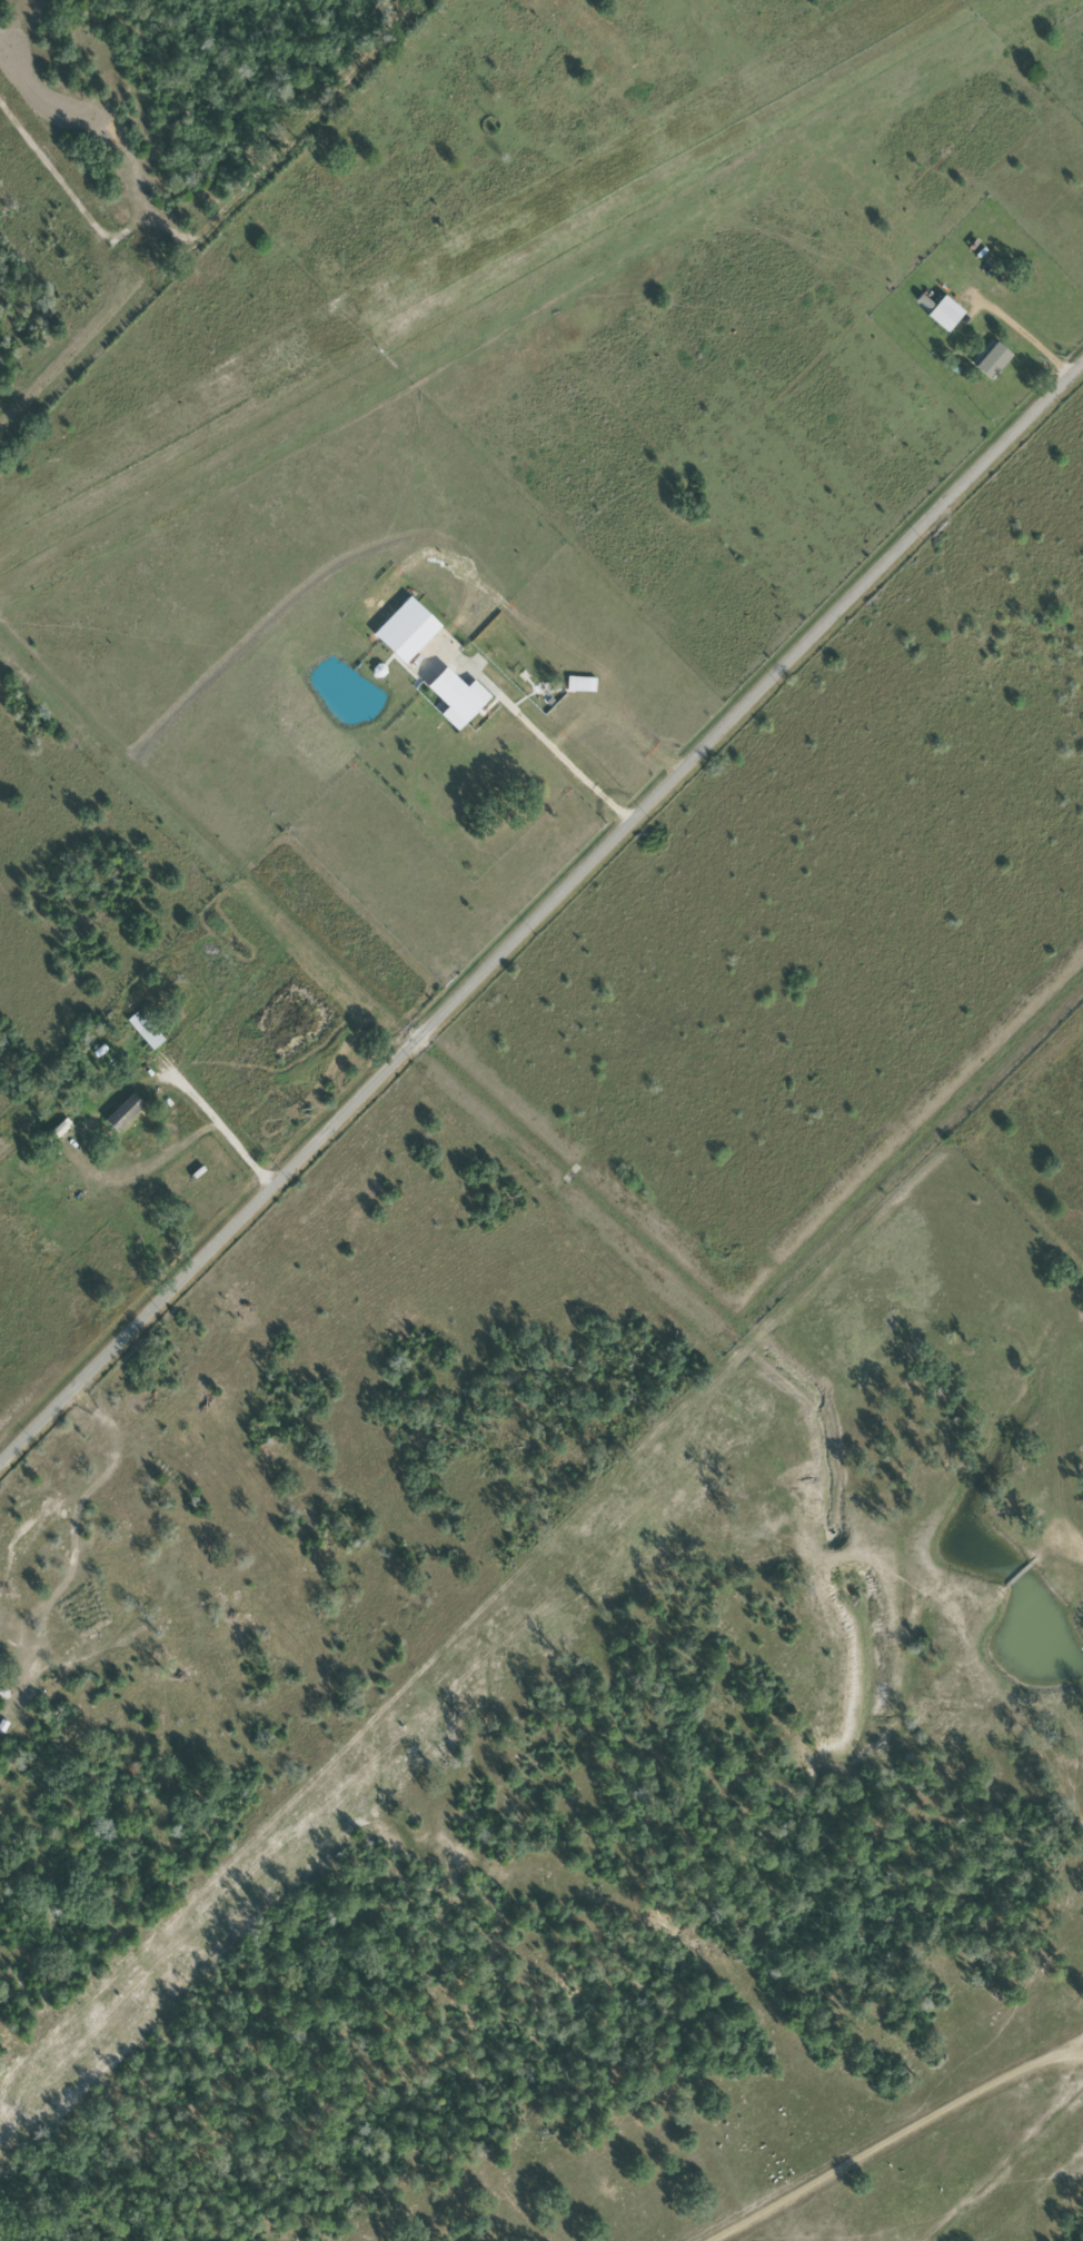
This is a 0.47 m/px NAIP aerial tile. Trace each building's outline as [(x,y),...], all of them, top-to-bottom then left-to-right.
[(921,313),(942,331),(959,311),(939,293),(921,313)] [(420,685),(457,723),(478,703),(440,665),(420,685)] [(148,1050),(160,1038),(143,1020),(131,1031),(148,1050)] [(140,1104),(126,1091),(98,1119),(112,1132),(140,1104)]
